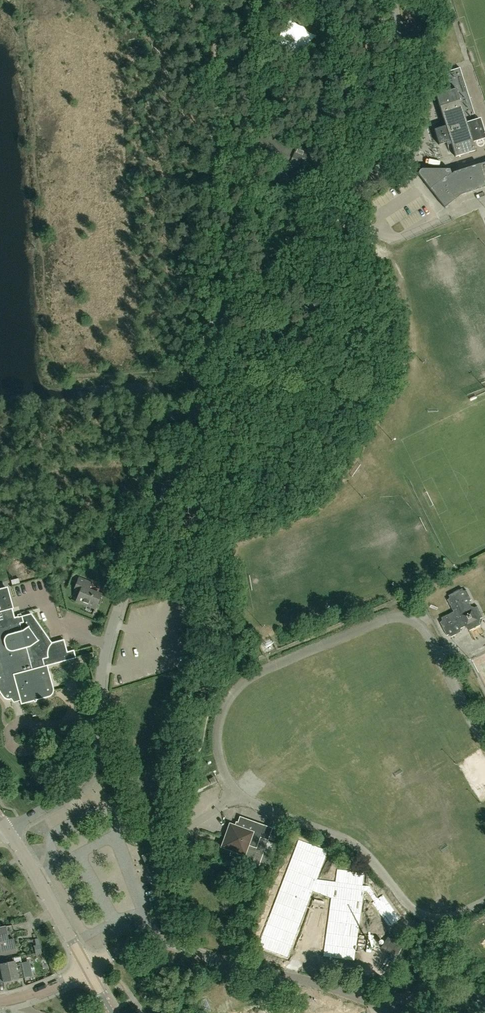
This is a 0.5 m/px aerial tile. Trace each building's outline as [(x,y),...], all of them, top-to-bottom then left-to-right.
[(327,1),(325,0),(310,0),(307,4),(311,7),(313,9),(314,7),(320,11),(327,1)] [(311,7),(307,14),(314,19),(320,11),(314,7),(313,9),(311,7)] [(292,22),(289,19),(289,23),(287,26),(285,29),(283,31),(280,32),(280,36),(277,39),(274,43),(271,45),(275,46),(279,48),(282,50),(285,53),(289,55),(292,57),(295,60),(298,65),(299,60),(301,57),(303,54),(307,51),(308,47),(310,44),(312,41),(314,39),(317,37),(312,36),(309,35),(305,32),(303,29),(300,28),(296,26),(294,25),(292,22)] [(480,118),(476,120),(460,67),(438,74),(443,92),(436,94),(446,125),(434,129),(439,144),(450,140),(455,156),(475,150),(471,138),(484,134),(480,118)] [(253,126),(255,121),(243,117),(241,121),(253,126)] [(296,148),(270,137),(271,135),(263,132),(253,154),(264,160),(267,153),(289,163),(287,169),(303,176),(313,153),(297,145),(296,148)] [(421,169),(420,169),(420,170),(419,170),(419,171),(418,172),(418,173),(418,174),(419,175),(445,207),(460,195),(484,187),(484,161),(451,172),(450,169),(441,168),(421,169)] [(95,608),(100,595),(88,590),(91,583),(76,577),(74,582),(77,583),(75,587),(81,590),(76,601),(95,608)] [(2,696),(4,697),(6,699),(10,699),(19,697),(21,704),(50,696),(51,696),(53,692),(53,690),(54,688),(47,665),(66,660),(64,653),(67,652),(64,639),(51,643),(31,613),(21,616),(19,617),(19,616),(9,618),(7,610),(12,608),(7,588),(0,590),(0,692),(2,696)] [(464,591),(462,591),(462,589),(449,596),(449,597),(448,599),(447,600),(453,612),(441,618),(442,620),(441,622),(440,623),(447,636),(448,635),(450,636),(451,637),(461,632),(460,631),(461,628),(464,627),(468,628),(469,631),(480,625),(479,623),(480,619),(483,618),(477,606),(474,608),(471,607),(469,603),(470,601),(471,600),(466,590),(464,591)] [(249,688),(244,692),(261,713),(266,709),(249,688)] [(245,703),(241,706),(247,716),(252,713),(245,703)] [(305,724),(313,721),(311,716),(303,718),(305,724)] [(241,723),(230,724),(231,731),(242,729),(241,723)] [(260,747),(269,738),(265,733),(255,743),(260,747)] [(281,736),(272,743),(276,748),(285,741),(281,736)] [(286,757),(293,752),(289,746),(281,751),(286,757)] [(283,759),(286,764),(296,758),(294,753),(283,759)] [(241,768),(245,759),(238,756),(234,765),(241,768)] [(250,769),(260,760),(256,756),(246,765),(250,769)] [(291,766),(296,772),(306,765),(301,758),(291,766)] [(237,783),(247,774),(241,768),(232,777),(237,783)] [(267,785),(271,792),(290,778),(286,772),(267,785)] [(283,803),(297,799),(295,792),(281,796),(283,803)] [(273,828),(240,816),(236,825),(230,823),(221,847),(231,850),(229,855),(259,865),(268,869),(273,855),(275,855),(279,844),(268,841),(273,828)] [(81,823),(62,835),(66,842),(85,830),(81,823)] [(294,951),(319,872),(303,867),(277,946),(294,951)] [(365,910),(371,885),(347,880),(343,897),(350,899),(349,905),(336,903),(335,908),(351,911),(352,907),(365,910)] [(0,930),(0,956),(16,953),(13,939),(10,940),(8,928),(0,930)] [(21,957),(15,958),(15,957),(10,958),(11,963),(0,965),(0,982),(25,977),(21,957)]
